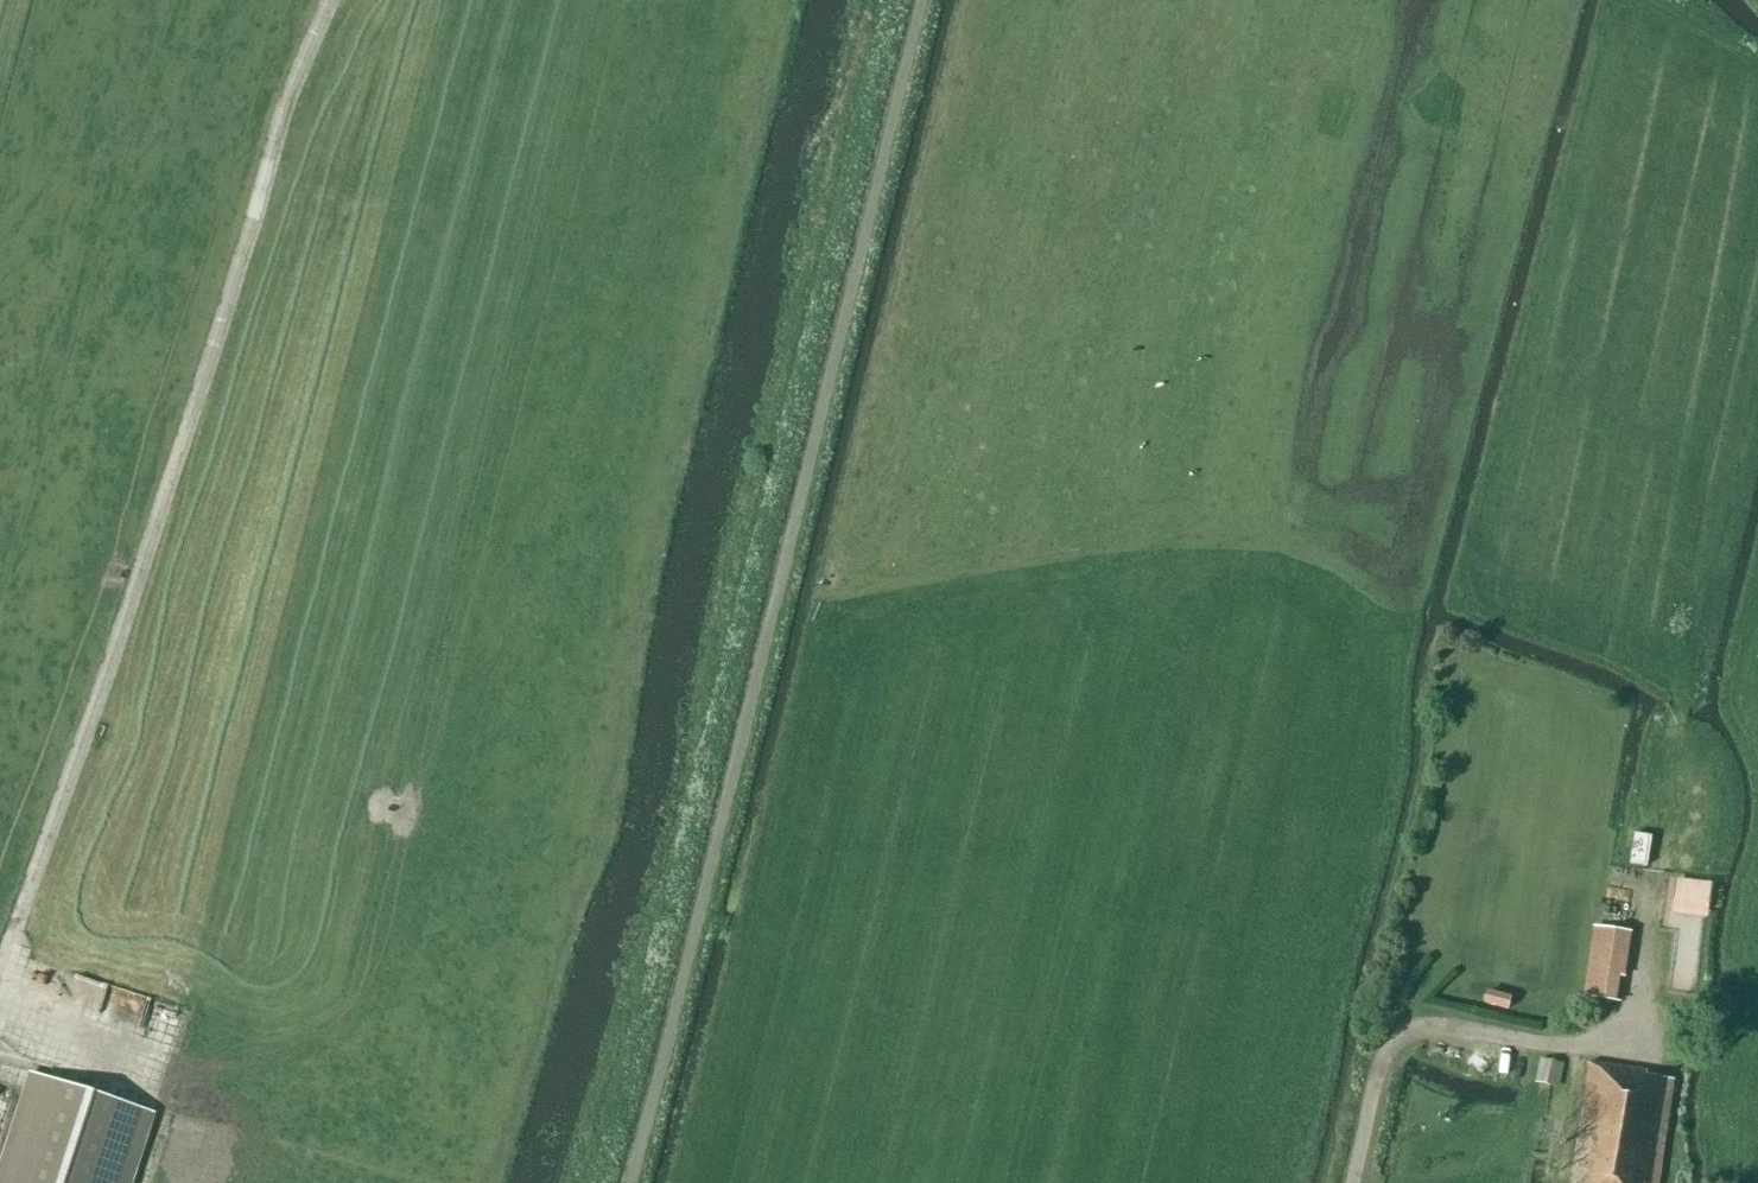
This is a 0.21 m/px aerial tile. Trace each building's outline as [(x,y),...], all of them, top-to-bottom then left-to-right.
[(1645,868),(1649,840),(1634,838),(1630,866),(1645,868)] [(1715,879),(1677,878),(1675,913),(1713,915),(1715,879)] [(1580,995),(1616,1002),(1620,976),(1623,977),(1631,932),(1593,925),(1580,995)] [(1471,992),(1468,1005),(1493,1011),(1496,998),(1471,992)] [(1550,1061),(1549,1061),(1548,1061),(1547,1061),(1546,1061),(1545,1062),(1544,1062),(1543,1062),(1542,1063),(1541,1064),(1540,1065),(1539,1066),(1539,1067),(1538,1068),(1538,1069),(1538,1070),(1537,1071),(1537,1072),(1537,1073),(1537,1074),(1537,1075),(1538,1076),(1538,1077),(1538,1078),(1539,1079),(1540,1080),(1541,1081),(1541,1082),(1542,1082),(1543,1083),(1544,1083),(1545,1084),(1546,1084),(1547,1084),(1548,1084),(1549,1084),(1550,1084),(1551,1084),(1552,1084),(1553,1084),(1554,1083),(1555,1083),(1556,1082),(1557,1082),(1557,1081),(1558,1080),(1559,1079),(1560,1078),(1560,1077),(1560,1076),(1561,1075),(1561,1074),(1561,1073),(1561,1072),(1561,1071),(1560,1070),(1560,1069),(1560,1068),(1559,1067),(1559,1066),(1558,1065),(1557,1064),(1556,1063),(1555,1062),(1554,1062),(1553,1062),(1552,1061),(1551,1061),(1550,1061)] [(1673,1079),(1646,1075),(1647,1071),(1589,1063),(1570,1182),(1657,1182),(1673,1079)] [(153,1113),(32,1074),(0,1172),(0,1182),(130,1182),(153,1113)]
